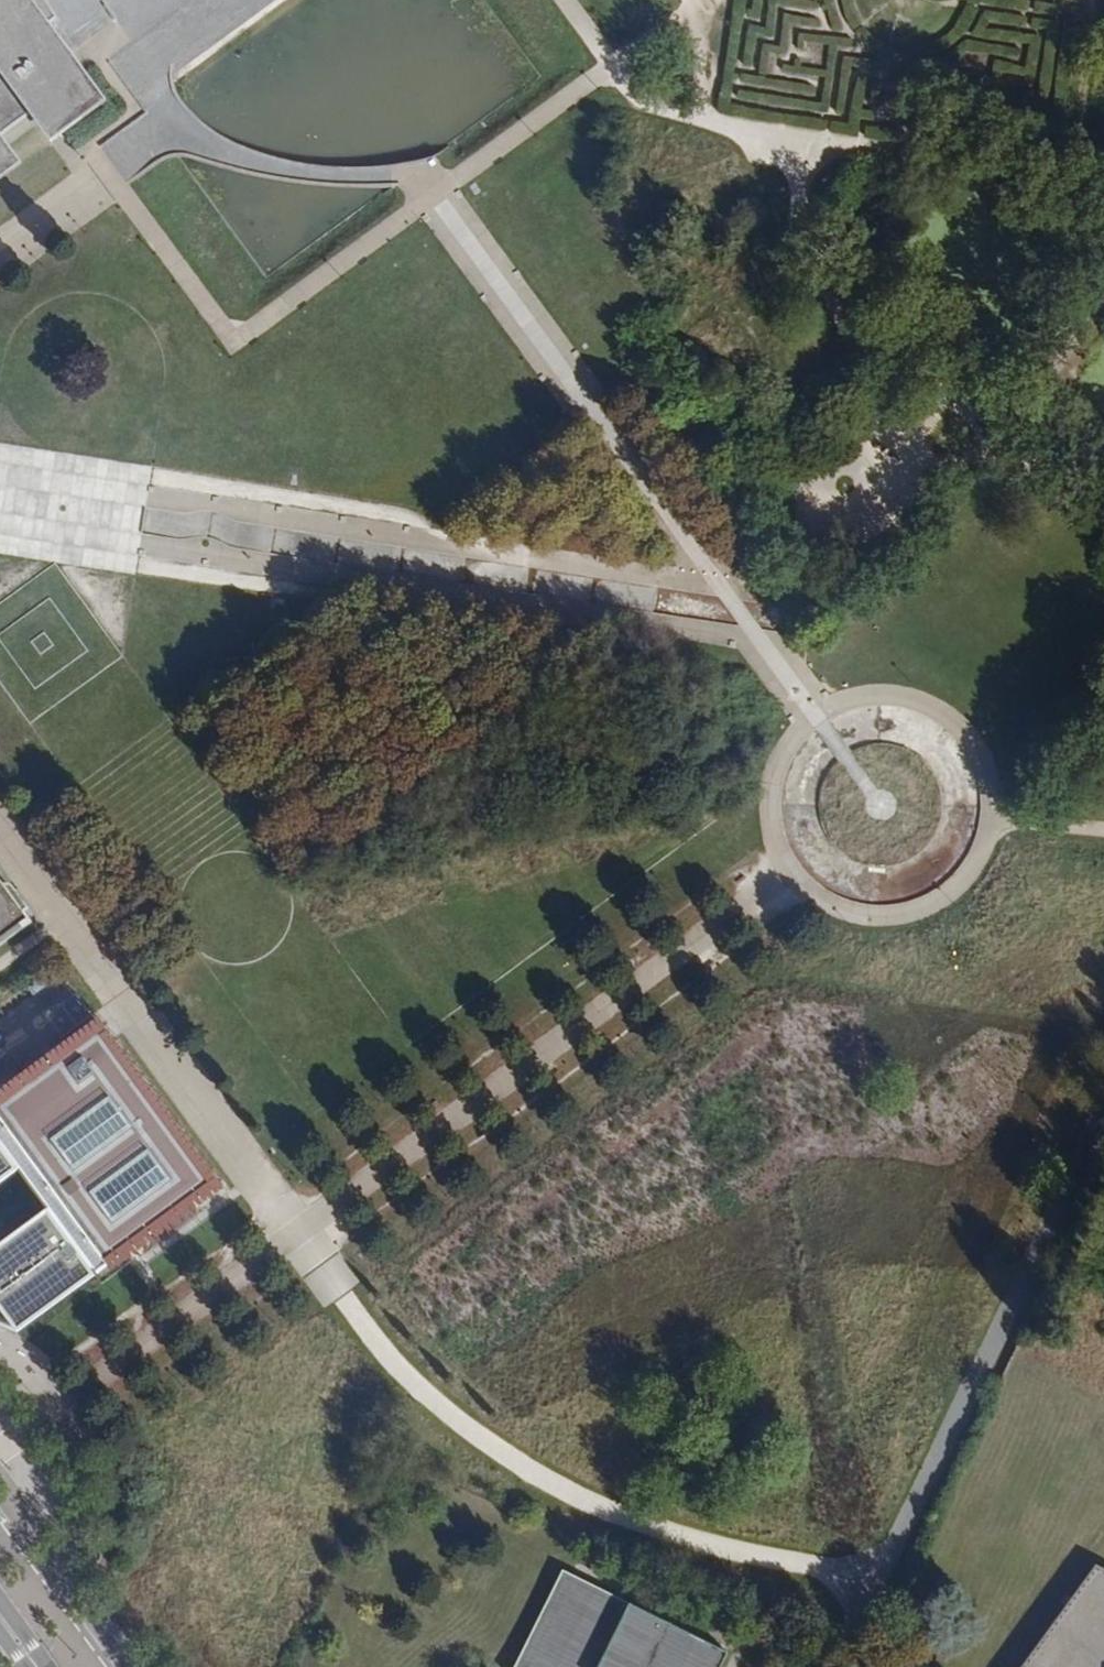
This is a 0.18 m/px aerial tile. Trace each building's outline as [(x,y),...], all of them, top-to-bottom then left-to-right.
[(6,119),(26,146),(82,106),(24,26),(31,22),(16,0),(0,0),(0,123),(6,119)] [(43,926),(38,920),(0,868),(0,957),(43,926)] [(0,1094),(0,1146),(16,1168),(45,1208),(94,1275),(121,1255),(124,1258),(133,1251),(131,1248),(215,1186),(109,1041),(100,1048),(95,1041),(77,1054),(69,1043),(0,1094)] [(16,1168),(0,1146),(0,1180),(16,1168)] [(14,1333),(94,1275),(45,1208),(0,1241),(0,1328),(14,1333)] [(1098,1565),(1025,1666),(1103,1666),(1103,1568),(1098,1565)] [(639,1610),(569,1576),(525,1666),(730,1666),(734,1658),(639,1611),(639,1610)]
